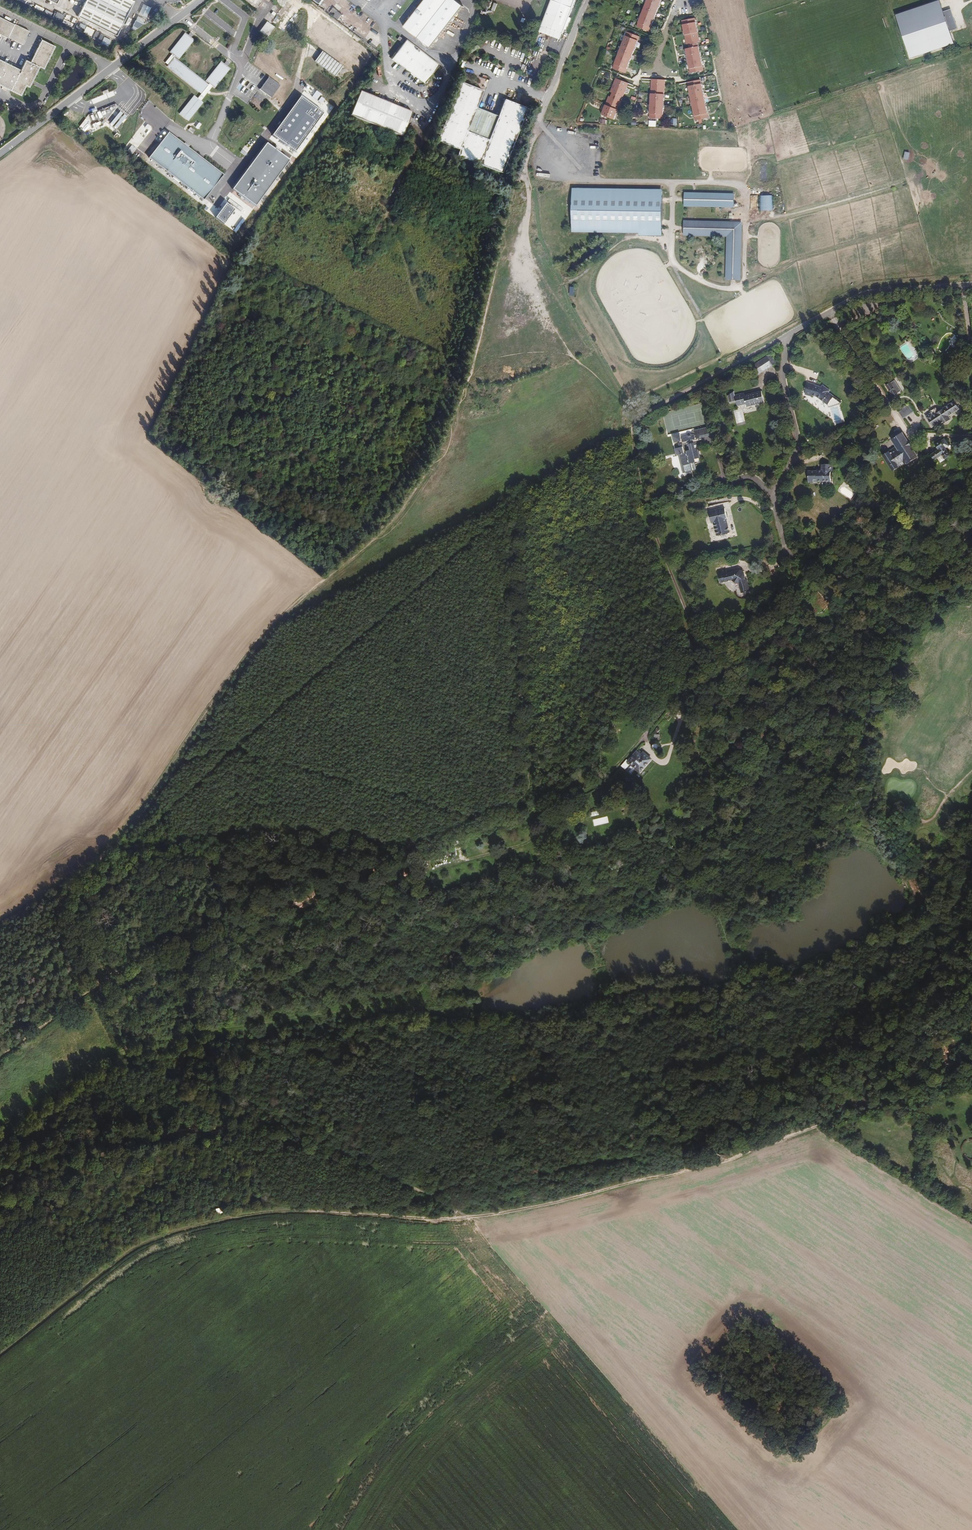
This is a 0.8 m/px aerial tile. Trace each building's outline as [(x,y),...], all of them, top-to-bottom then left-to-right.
[(134,0),(87,0),(79,16),(117,34),(134,0)] [(384,17),(389,22),(408,0),(397,0),(384,17)] [(454,0),(427,0),(405,28),(431,50),(464,8),(454,0)] [(542,25),(564,34),(577,0),(552,0),(542,25)] [(638,29),(650,34),(664,0),(650,0),(638,29)] [(893,15),(911,59),(953,43),(949,30),(957,28),(951,9),(943,12),(939,0),(936,0),(893,15)] [(57,12),(54,17),(60,20),(63,15),(57,12)] [(136,16),(132,29),(138,31),(143,18),(136,16)] [(29,32),(0,19),(0,38),(7,41),(8,40),(22,47),(29,32)] [(701,41),(696,19),(683,21),(687,44),(690,43),(691,48),(687,49),(692,72),(704,69),(698,41),(701,41)] [(268,36),(275,27),(268,22),(262,31),(268,36)] [(564,34),(542,25),(540,31),(562,39),(564,34)] [(83,32),(91,36),(94,29),(86,26),(83,32)] [(174,55),(177,57),(180,60),(195,41),(192,38),(189,36),(187,34),(172,53),(174,55)] [(626,74),(640,39),(628,35),(614,70),(626,74)] [(100,43),(108,46),(111,39),(103,36),(100,43)] [(546,60),(489,40),(481,47),(489,55),(491,60),(499,58),(500,63),(505,62),(506,67),(502,69),(477,60),(473,65),(534,88),(546,60)] [(23,90),(24,87),(29,89),(39,69),(43,71),(55,48),(42,42),(30,64),(25,62),(19,72),(0,62),(0,78),(23,90)] [(440,68),(407,42),(393,59),(426,85),(440,68)] [(322,51),(312,63),(318,68),(321,65),(335,77),(342,67),(322,51)] [(171,65),(176,59),(177,57),(174,55),(169,63),(171,65)] [(204,94),(210,86),(176,59),(171,65),(169,68),(204,94)] [(212,84),(215,86),(217,87),(232,69),(229,67),(226,64),(223,62),(208,81),(212,84)] [(281,85),(270,76),(261,88),(272,97),(281,85)] [(23,90),(0,78),(0,88),(19,98),(23,90)] [(696,120),(709,117),(701,79),(688,82),(696,120)] [(628,85),(617,80),(611,94),(612,94),(611,98),(609,98),(602,116),(614,120),(621,103),(619,102),(621,98),(623,99),(628,85)] [(468,161),(478,137),(469,133),(478,109),(485,92),(461,83),(439,142),(461,151),(458,157),(468,161)] [(202,102),(215,86),(212,84),(210,86),(204,94),(199,100),(202,102)] [(662,124),(669,86),(658,84),(651,122),(662,124)] [(403,138),(412,113),(360,93),(351,117),(403,138)] [(324,112),(302,96),(274,134),(296,151),(324,112)] [(204,104),(202,102),(199,100),(196,98),(182,115),(191,121),(204,104)] [(490,141),(478,137),(468,161),(503,174),(529,109),(506,100),(499,118),(490,141)] [(487,113),(478,109),(469,133),(478,137),(487,113)] [(103,119),(102,119),(100,112),(91,114),(94,126),(104,123),(103,119)] [(499,118),(487,113),(478,137),(490,141),(499,118)] [(223,174),(167,131),(148,156),(204,199),(223,174)] [(255,205),(290,159),(266,141),(231,187),(255,205)] [(656,156),(647,157),(648,179),(656,178),(656,156)] [(661,179),(669,179),(669,156),(661,157),(661,179)] [(608,178),(616,179),(617,164),(608,163),(608,178)] [(621,179),(630,179),(630,164),(622,164),(621,179)] [(635,179),(643,179),(643,164),(635,164),(635,179)] [(663,188),(573,188),(571,232),(663,236),(663,188)] [(735,193),(685,192),(684,207),(734,209),(735,193)] [(760,195),(760,210),(773,210),(773,195),(760,195)] [(225,216),(229,211),(223,207),(219,211),(225,216)] [(744,222),(684,221),(683,235),(726,238),(727,281),(742,282),(744,222)] [(776,363),(771,355),(751,368),(757,377),(776,363)] [(898,392),(902,390),(895,380),(892,383),(891,382),(886,385),(894,397),(899,394),(898,392)] [(813,393),(812,396),(818,398),(829,404),(834,396),(829,393),(830,390),(825,387),(824,390),(820,388),(815,386),(815,385),(809,383),(806,392),(813,393)] [(765,403),(762,394),(754,396),(753,393),(744,395),(744,393),(735,396),(734,391),(727,395),(729,403),(736,401),(740,401),(742,406),(747,405),(748,407),(765,403)] [(949,415),(960,408),(955,400),(939,411),(936,407),(930,411),(931,413),(926,417),(933,426),(942,421),(944,424),(951,419),(949,415)] [(914,411),(909,405),(899,411),(904,418),(914,411)] [(709,427),(698,430),(700,437),(711,434),(709,427)] [(907,464),(918,457),(912,447),(913,446),(909,442),(908,442),(903,433),(893,440),(897,446),(883,454),(893,471),(904,464),(907,463),(907,464)] [(684,474),(697,471),(695,463),(697,462),(696,459),(700,458),(697,443),(694,444),(693,440),(695,439),(694,435),(691,436),(691,434),(687,435),(688,437),(682,438),(683,439),(682,440),(680,435),(673,437),(675,443),(679,442),(680,443),(678,444),(679,447),(681,447),(681,448),(675,450),(677,456),(679,455),(684,474)] [(949,446),(945,438),(934,445),(938,451),(931,455),(935,460),(943,455),(946,458),(951,455),(946,448),(949,446)] [(830,480),(830,470),(830,464),(821,464),(821,471),(807,470),(807,483),(818,483),(818,481),(830,480)] [(726,521),(724,510),(708,513),(711,524),(713,523),(716,537),(728,534),(725,521),(726,521)] [(749,566),(754,563),(740,553),(738,559),(749,566)] [(742,593),(749,590),(746,581),(745,581),(743,573),(738,571),(725,575),(723,569),(717,571),(720,583),(731,579),(740,585),(742,593)] [(630,755),(618,770),(621,772),(625,767),(634,773),(644,762),(637,755),(634,758),(630,755)] [(593,820),(595,826),(609,823),(608,816),(593,820)]
